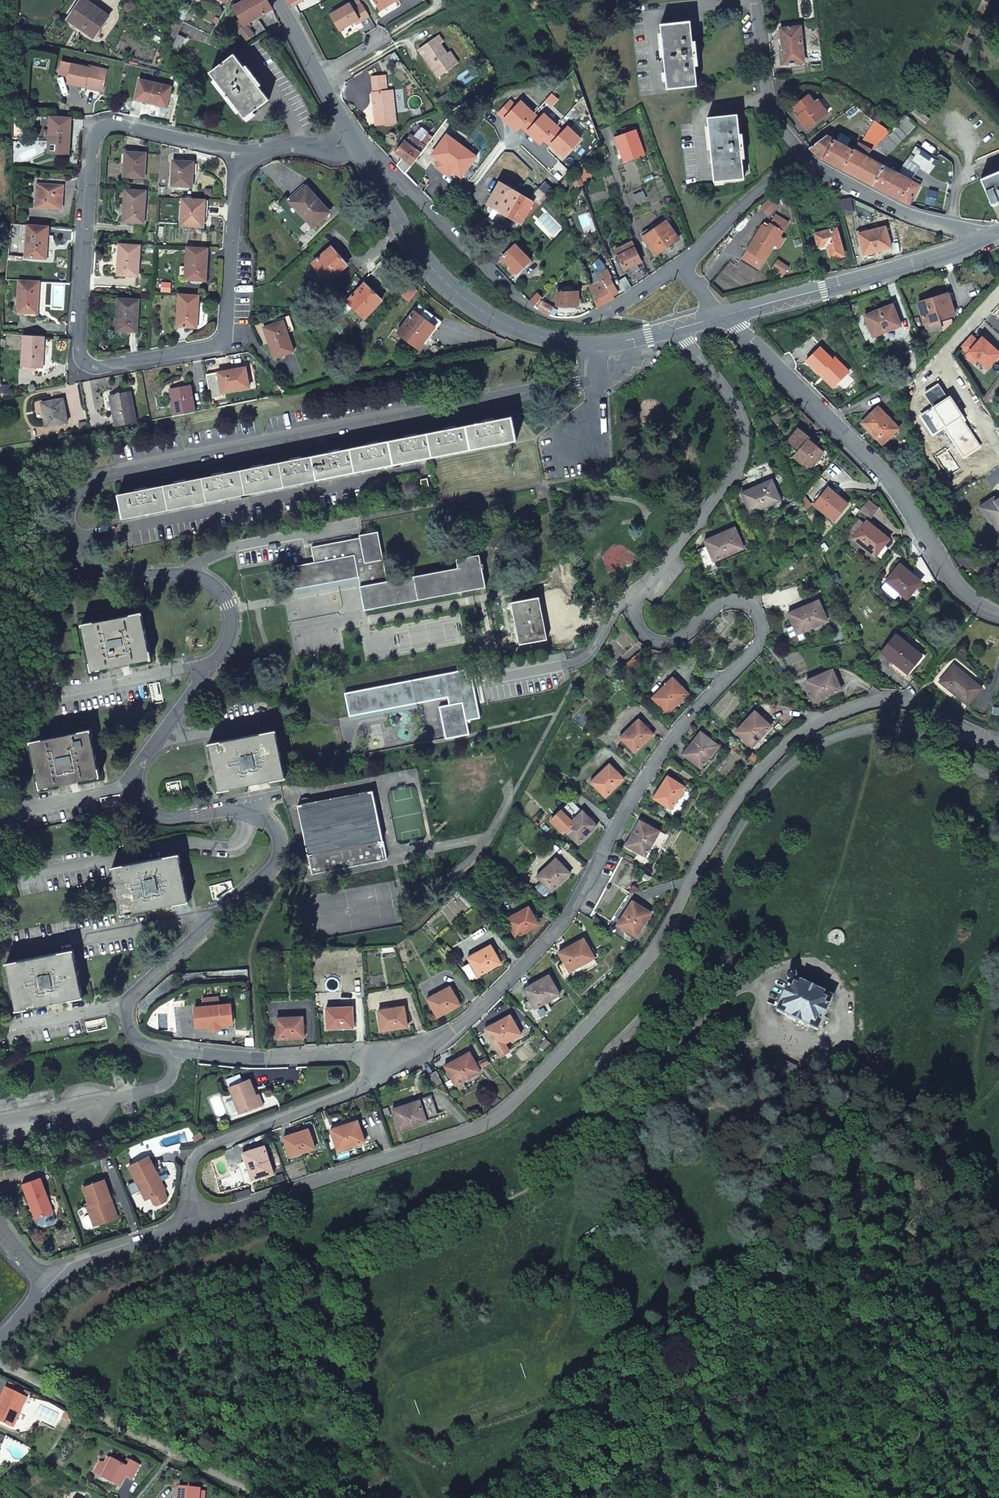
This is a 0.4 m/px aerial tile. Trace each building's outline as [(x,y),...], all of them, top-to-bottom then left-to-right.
[(109,16),(87,0),(82,0),(70,17),(85,28),(83,30),(93,37),(109,16)] [(253,35),(256,38),(265,31),(256,18),(270,10),(265,0),(243,0),(244,1),(232,8),(239,21),(232,25),(235,29),(237,33),(245,41),(253,35)] [(395,0),(396,2),(399,0),(372,0),(379,11),(389,5),(389,4),(395,0)] [(975,14),(981,17),(987,3),(982,0),(981,0),(975,14)] [(337,32),(353,23),(358,20),(359,22),(368,17),(361,5),(353,10),(349,4),(328,15),(333,23),(337,32)] [(85,28),(70,17),(67,21),(82,32),(83,30),(85,28)] [(699,57),(698,48),(694,48),(691,22),(661,24),(668,89),(699,86),(695,58),(699,57)] [(779,29),(781,52),(801,51),(799,27),(779,29)] [(948,43),(955,46),(959,48),(961,42),(951,37),(948,43)] [(960,62),(970,41),(963,37),(961,42),(959,48),(954,56),(953,59),(960,62)] [(416,52),(436,79),(453,67),(445,56),(438,46),(441,44),(436,38),(416,52)] [(951,55),(948,53),(944,52),(942,57),(952,61),(953,59),(954,56),(951,55)] [(456,65),(448,53),(445,56),(453,67),(456,65)] [(234,54),(210,72),(226,93),(223,94),(227,100),(229,97),(245,117),(270,98),(234,54)] [(66,82),(84,86),(84,84),(101,88),(105,71),(105,69),(89,65),(88,67),(60,60),(57,72),(67,75),(66,82)] [(370,96),(375,128),(395,125),(390,93),(385,94),(382,78),(369,80),(370,88),(371,96),(370,96)] [(134,99),(165,106),(169,85),(138,79),(134,99)] [(805,128),(821,115),(812,104),(813,103),(812,102),(806,95),(793,105),(798,113),(795,116),(805,128)] [(812,104),(821,115),(826,111),(816,99),(812,102),(813,103),(812,104)] [(903,115),(904,114),(907,111),(902,107),(896,113),(901,118),(903,115)] [(10,123),(23,123),(23,114),(10,113),(10,123)] [(67,153),(69,116),(48,115),(46,152),(67,153)] [(740,142),(736,115),(707,117),(714,181),(744,178),(741,151),(743,150),(742,142),(740,142)] [(901,118),(876,143),(885,152),(912,124),(903,115),(901,118)] [(615,143),(622,161),(642,154),(633,128),(614,135),(616,142),(615,143)] [(820,159),(833,140),(825,136),(824,134),(808,147),(820,159)] [(401,159),(407,164),(410,166),(413,163),(417,157),(425,148),(421,145),(412,137),(405,145),(404,143),(395,154),(401,159)] [(845,146),(833,140),(820,159),(841,170),(853,177),(864,154),(871,149),(864,145),(859,153),(847,147),(848,145),(846,144),(845,146)] [(885,152),(876,143),(871,149),(864,154),(874,160),(876,162),(885,152)] [(933,160),(912,145),(904,158),(923,172),(933,160)] [(144,151),(123,150),(122,175),(143,176),(144,151)] [(864,154),(853,177),(862,182),(871,186),(882,165),(876,162),(874,160),(864,154)] [(413,163),(423,171),(428,165),(417,157),(413,163)] [(169,159),(169,184),(190,185),(191,160),(169,159)] [(398,163),(404,168),(407,164),(401,159),(398,163)] [(938,163),(933,160),(923,172),(928,176),(938,163)] [(885,194),(894,172),(882,165),(871,186),(885,194)] [(979,179),(990,205),(998,201),(998,171),(979,179)] [(917,185),(894,172),(885,194),(899,201),(908,205),(917,185)] [(36,182),(35,206),(60,207),(61,183),(36,182)] [(535,204),(498,183),(497,183),(484,207),(508,225),(507,227),(512,229),(518,222),(523,215),(524,216),(535,204)] [(123,189),(121,222),(142,223),(144,189),(123,189)] [(327,214),(305,189),(288,203),(311,229),(327,214)] [(200,215),(201,198),(180,197),(179,224),(202,225),(203,215),(200,215)] [(841,199),(844,214),(853,212),(850,198),(849,198),(841,199)] [(855,212),(870,218),(870,211),(855,206),(855,212)] [(765,261),(787,223),(775,215),(768,225),(764,222),(747,250),(765,261)] [(48,226),(27,225),(25,258),(45,259),(48,226)] [(884,226),(857,233),(862,253),(876,250),(889,246),(884,226)] [(654,253),(676,237),(670,228),(659,236),(657,231),(645,239),(654,253)] [(842,255),(836,228),(814,233),(817,246),(823,245),(825,250),(827,250),(829,258),(842,255)] [(139,244),(118,243),(117,274),(138,275),(139,244)] [(528,260),(512,244),(502,255),(497,250),(499,248),(497,245),(485,258),(492,265),(500,258),(515,273),(528,260)] [(637,244),(616,255),(623,268),(628,266),(631,270),(639,266),(636,262),(641,259),(635,249),(638,247),(637,244)] [(205,282),(207,247),(186,246),(184,281),(205,282)] [(328,282),(346,266),(338,257),(329,248),(311,264),(328,282)] [(742,258),(760,269),(765,261),(747,250),(742,258)] [(19,279),(18,311),(38,312),(40,280),(19,279)] [(629,280),(621,285),(625,291),(632,286),(629,280)] [(346,303),(365,319),(380,301),(371,293),(362,285),(346,303)] [(605,303),(616,296),(613,290),(602,297),(605,303)] [(566,304),(574,304),(576,292),(555,293),(556,305),(560,305),(560,306),(565,306),(566,304)] [(197,327),(199,295),(178,294),(177,326),(197,327)] [(534,294),(527,302),(532,307),(540,298),(534,294)] [(938,319),(953,315),(948,301),(946,294),(932,298),(917,303),(924,324),(926,323),(929,331),(940,327),(938,319)] [(138,331),(140,299),(118,298),(117,329),(138,331)] [(535,309),(545,314),(548,315),(551,308),(540,303),(535,309)] [(900,326),(891,305),(877,311),(863,316),(871,337),(900,326)] [(397,333),(419,349),(435,327),(425,319),(414,311),(397,333)] [(263,330),(275,362),(296,355),(283,323),(263,330)] [(25,334),(23,367),(43,368),(45,335),(25,334)] [(819,369),(833,384),(847,370),(832,355),(830,357),(818,344),(803,358),(817,372),(819,369)] [(205,375),(210,399),(223,397),(222,393),(249,388),(246,369),(205,375)] [(831,386),(833,384),(819,369),(817,372),(831,386)] [(880,374),(883,382),(889,379),(886,372),(880,374)] [(897,396),(910,380),(901,372),(892,384),(897,396)] [(194,411),(189,384),(171,387),(177,414),(194,411)] [(136,422),(131,391),(111,394),(117,426),(136,422)] [(63,399),(42,403),(46,426),(68,422),(63,399)] [(779,414),(785,408),(782,405),(777,411),(779,414)] [(879,407),(862,423),(882,445),(899,429),(879,407)] [(769,417),(775,424),(779,421),(774,414),(769,417)] [(122,519),(422,458),(516,439),(511,416),(117,495),(122,519)] [(807,469),(821,452),(805,439),(806,437),(795,429),(787,439),(788,442),(796,449),(794,455),(796,460),(807,469)] [(429,493),(426,479),(419,480),(422,494),(429,493)] [(769,481),(740,492),(748,513),(778,501),(769,481)] [(846,507),(826,489),(812,505),(833,523),(846,507)] [(986,508),(998,527),(998,498),(986,508)] [(865,499),(858,509),(868,517),(875,507),(865,499)] [(886,538),(864,521),(851,537),(873,555),(886,538)] [(733,527),(703,539),(705,544),(695,548),(702,567),(712,563),(711,561),(742,549),(733,527)] [(378,531),(362,535),(359,535),(359,537),(311,547),(314,563),(288,568),(293,591),(357,578),(359,588),(365,611),(485,587),(482,567),(483,567),(483,562),(480,562),(479,555),(456,559),(457,567),(388,581),(378,531)] [(905,595),(919,578),(898,562),(884,579),(905,595)] [(356,588),(359,588),(357,578),(293,591),(293,596),(355,584),(356,588)] [(519,645),(548,639),(540,596),(511,602),(519,645)] [(804,632),(828,622),(818,601),(788,614),(793,625),(796,635),(804,632)] [(83,623),(92,670),(147,660),(139,613),(111,618),(83,623)] [(142,613),(139,613),(147,660),(92,670),(92,671),(151,659),(142,613)] [(796,635),(793,625),(786,628),(791,640),(797,642),(806,638),(804,632),(796,635)] [(880,655),(907,680),(921,665),(912,657),(913,656),(895,639),(880,655)] [(936,681),(964,703),(978,687),(962,674),(961,675),(949,666),(936,681)] [(814,700),(840,689),(831,669),(805,681),(814,700)] [(351,718),(448,699),(449,706),(439,708),(445,741),(469,736),(466,722),(480,719),(472,678),(467,679),(465,671),(346,695),(351,718)] [(672,680),(653,699),(668,714),(687,694),(672,680)] [(752,746),(771,727),(755,712),(736,731),(752,746)] [(639,720),(620,739),(634,753),(653,735),(639,720)] [(91,730),(31,742),(41,788),(100,776),(91,730)] [(271,732),(280,779),(286,778),(277,731),(271,732)] [(280,779),(271,732),(210,745),(215,768),(220,791),(280,779)] [(700,768),(717,747),(701,733),(683,754),(700,768)] [(590,783),(604,797),(623,779),(610,764),(590,783)] [(686,789),(667,777),(652,800),(666,809),(664,812),(673,818),(679,816),(691,798),(684,793),(686,789)] [(312,874),(388,860),(373,790),(299,804),(312,874)] [(582,811),(564,829),(578,843),(596,826),(582,811)] [(642,822),(626,845),(644,858),(660,835),(642,822)] [(123,915),(189,902),(180,854),(113,867),(123,915)] [(555,858),(535,876),(540,880),(532,887),(542,898),(570,874),(555,858)] [(636,937),(649,912),(632,903),(618,927),(636,937)] [(529,906),(506,919),(516,936),(538,924),(529,906)] [(594,957),(585,938),(560,951),(570,970),(594,957)] [(501,962),(490,944),(467,957),(469,959),(478,974),(478,975),(501,962)] [(18,1010),(85,997),(74,950),(8,963),(18,1010)] [(470,979),(478,974),(469,959),(461,964),(470,979)] [(778,1008),(819,1030),(835,999),(797,978),(794,972),(793,971),(793,970),(791,970),(789,970),(788,970),(787,971),(786,975),(786,980),(790,985),(778,1008)] [(549,975),(525,988),(535,1007),(559,994),(549,975)] [(436,1016),(459,1005),(449,986),(427,997),(436,1016)] [(232,1004),(196,1007),(196,1017),(197,1027),(210,1026),(221,1026),(233,1025),(232,1004)] [(351,1006),(326,1007),(326,1028),(352,1027),(351,1006)] [(402,1007),(377,1010),(380,1030),(406,1027),(402,1007)] [(511,1016),(486,1031),(497,1051),(507,1045),(522,1036),(511,1016)] [(277,1038),(303,1037),(302,1017),(275,1018),(277,1038)] [(507,1045),(497,1051),(502,1058),(511,1053),(507,1045)] [(469,1052),(445,1065),(455,1084),(479,1070),(469,1052)] [(433,1088),(442,1084),(436,1070),(426,1075),(433,1088)] [(231,1088),(242,1115),(263,1107),(259,1096),(256,1088),(253,1080),(231,1088)] [(430,1094),(392,1108),(399,1128),(437,1116),(430,1094)] [(337,1150),(363,1141),(356,1120),(330,1128),(337,1150)] [(313,1148),(307,1128),(283,1136),(289,1156),(313,1148)] [(241,1153),(250,1180),(272,1173),(264,1145),(241,1153)] [(150,1157),(130,1167),(138,1182),(141,1180),(150,1198),(152,1197),(155,1204),(158,1205),(167,1201),(168,1198),(165,1191),(166,1190),(150,1157)] [(56,1215),(43,1179),(25,1185),(32,1205),(34,1204),(40,1221),(56,1215)] [(84,1188),(90,1205),(87,1206),(91,1215),(85,1217),(84,1221),(86,1227),(89,1228),(119,1218),(114,1205),(111,1206),(109,1200),(113,1199),(106,1180),(84,1188)] [(141,1180),(138,1182),(147,1200),(150,1198),(141,1180)] [(32,1205),(38,1222),(40,1221),(34,1204),(32,1205)] [(0,1409),(0,1421),(13,1427),(29,1398),(7,1387),(1,1399),(4,1401),(0,1409)] [(100,1476),(115,1485),(118,1479),(122,1481),(124,1477),(130,1481),(139,1464),(129,1459),(126,1465),(111,1457),(109,1459),(101,1474),(100,1476)] [(98,1463),(94,1470),(101,1474),(109,1459),(106,1458),(103,1465),(98,1463)] [(178,1497),(199,1497),(200,1488),(180,1485),(178,1497)]
